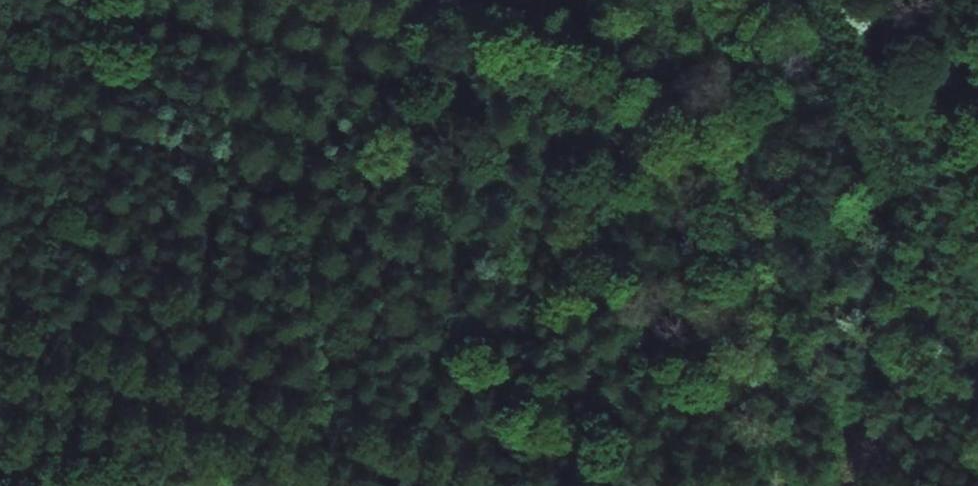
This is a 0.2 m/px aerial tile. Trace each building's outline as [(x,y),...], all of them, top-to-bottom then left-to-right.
[(901,94),(906,107),(908,106),(911,105),(913,104),(907,91),(907,90),(908,90),(908,89),(908,88),(908,87),(907,86),(907,85),(906,85),(906,84),(905,83),(904,83),(903,83),(902,83),(901,83),(900,83),(899,83),(898,84),(898,85),(897,86),(897,87),(896,88),(896,89),(896,90),(897,91),(897,92),(898,92),(898,93),(899,93),(900,94),(901,94)] [(839,176),(846,188),(847,187),(851,185),(852,184),(845,172),(845,171),(845,170),(845,169),(845,168),(845,167),(844,166),(843,166),(843,165),(842,165),(841,164),(840,164),(839,164),(838,164),(837,165),(836,165),(835,166),(835,167),(834,168),(834,169),(834,170),(834,171),(834,172),(835,173),(835,174),(836,174),(836,175),(837,175),(838,176),(839,176)]
